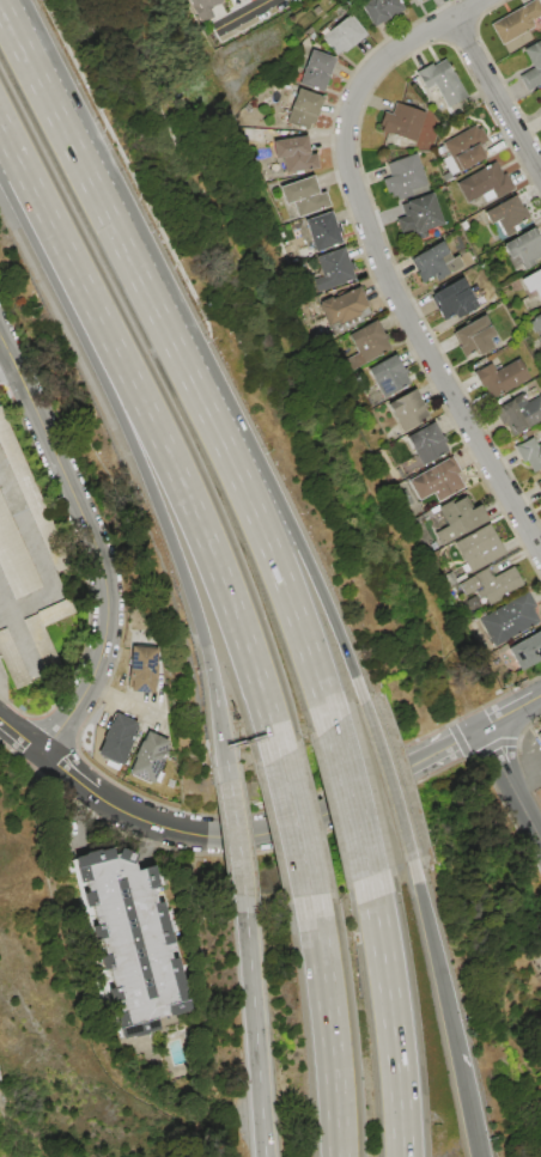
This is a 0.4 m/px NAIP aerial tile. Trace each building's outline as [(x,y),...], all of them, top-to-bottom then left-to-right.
[(202,23),(189,0),(221,0),(223,2),(209,10),(214,17),(202,23)] [(360,5),(368,0),(398,0),(403,8),(372,26),(360,5)] [(490,24),(533,0),(536,0),(540,9),(540,14),(530,20),(534,26),(502,44),(490,24)] [(349,14),(365,34),(342,51),(341,49),(335,55),(321,37),(349,14)] [(523,50),(540,39),(540,83),(527,91),(517,75),(533,67),(523,50)] [(334,57),(322,91),(299,84),(310,50),(334,57)] [(466,97),(448,106),(434,84),(426,89),(417,72),(431,63),(432,66),(445,60),(466,97)] [(298,89),(322,97),(312,123),(309,122),(306,130),(286,123),(298,89)] [(425,112),(414,142),(381,130),(383,127),(379,126),(384,111),(391,114),(395,102),(425,112)] [(486,157),(458,172),(458,170),(450,175),(442,159),(449,154),(442,142),(474,124),(476,129),(480,127),(487,140),(479,144),(486,157)] [(305,135),(309,154),(315,153),(317,169),(285,173),(282,157),(275,158),(273,140),(305,135)] [(415,153),(426,184),(409,190),(411,194),(397,199),(396,195),(393,196),(390,191),(387,193),(382,179),(390,176),(385,164),(415,153)] [(512,189),(497,197),(496,196),(486,202),(481,194),(468,202),(457,182),(494,162),(502,173),(504,172),(512,189)] [(311,175),(318,193),(324,190),(329,206),(298,218),(292,201),(286,203),(280,187),(311,175)] [(431,193),(442,224),(425,230),(427,236),(405,244),(396,219),(408,215),(406,209),(408,208),(406,201),(431,193)] [(529,217),(509,229),(502,218),(491,224),(484,212),(516,193),(529,217)] [(330,211),(342,242),(316,251),(305,220),(330,211)] [(534,227),(540,240),(540,255),(523,266),(517,255),(510,258),(503,244),(534,227)] [(463,266),(455,270),(454,269),(436,280),(434,275),(421,282),(417,273),(418,272),(411,258),(442,240),(451,257),(457,255),(463,266)] [(316,256),(344,246),(349,263),(352,262),(354,268),(351,269),(354,280),(318,293),(314,279),(323,276),(316,256)] [(519,279),(540,267),(540,303),(534,288),(527,292),(519,279)] [(472,309),(461,315),(460,312),(445,319),(431,294),(462,278),(469,290),(463,293),(472,309)] [(358,286),(369,307),(359,311),(360,315),(340,324),(339,322),(329,325),(320,305),(322,304),(321,302),(333,297),(333,298),(358,286)] [(533,318),(540,314),(540,333),(539,330),(534,333),(528,323),(534,319),(533,318)] [(492,348),(479,355),(476,349),(463,358),(457,347),(461,345),(452,331),(484,315),(494,335),(487,339),(492,348)] [(390,349),(355,369),(349,358),(358,352),(348,335),(376,319),(385,336),(383,337),(390,349)] [(369,369),(396,353),(407,373),(405,374),(409,383),(384,397),(369,369)] [(529,378),(492,398),(485,385),(481,388),(473,371),(476,369),(478,371),(491,363),(496,371),(518,359),(529,378)] [(414,389),(430,416),(403,432),(388,404),(414,389)] [(539,395),(540,399),(540,420),(513,436),(507,426),(510,425),(505,418),(500,421),(493,409),(500,404),(498,401),(507,395),(510,400),(521,394),(525,402),(539,395)] [(41,543),(0,454),(0,415),(55,537),(41,543)] [(407,438),(433,424),(449,451),(424,465),(407,438)] [(536,446),(540,444),(540,468),(533,473),(525,461),(523,462),(515,447),(531,437),(536,446)] [(451,456),(460,471),(456,474),(464,488),(439,501),(433,493),(420,500),(408,480),(451,456)] [(466,495),(473,509),(480,504),(488,519),(442,546),(434,532),(448,525),(438,507),(454,499),(455,501),(466,495)] [(12,598),(0,572),(0,499),(39,585),(12,598)] [(490,523),(506,553),(473,572),(456,542),(490,523)] [(523,585),(490,604),(485,597),(481,599),(476,590),(466,596),(458,584),(488,566),(494,577),(512,566),(523,585)] [(540,621),(496,646),(480,620),(509,602),(509,601),(525,590),(535,607),(531,608),(540,621)] [(467,601),(475,596),(481,605),(473,610),(467,601)] [(20,621),(29,617),(38,641),(30,645),(20,621)] [(12,689),(0,662),(0,629),(4,627),(28,683),(12,689)] [(509,648),(540,629),(540,657),(521,669),(509,648)] [(153,650),(150,693),(126,692),(126,681),(124,681),(127,647),(153,650)] [(116,765),(93,754),(101,738),(98,737),(110,712),(133,723),(124,741),(127,742),(116,765)] [(165,739),(157,759),(158,760),(147,784),(124,773),(132,757),(129,757),(138,739),(139,741),(145,730),(165,739)] [(73,869),(72,858),(95,851),(114,848),(133,852),(138,870),(150,866),(189,1010),(117,1030),(73,869)]
